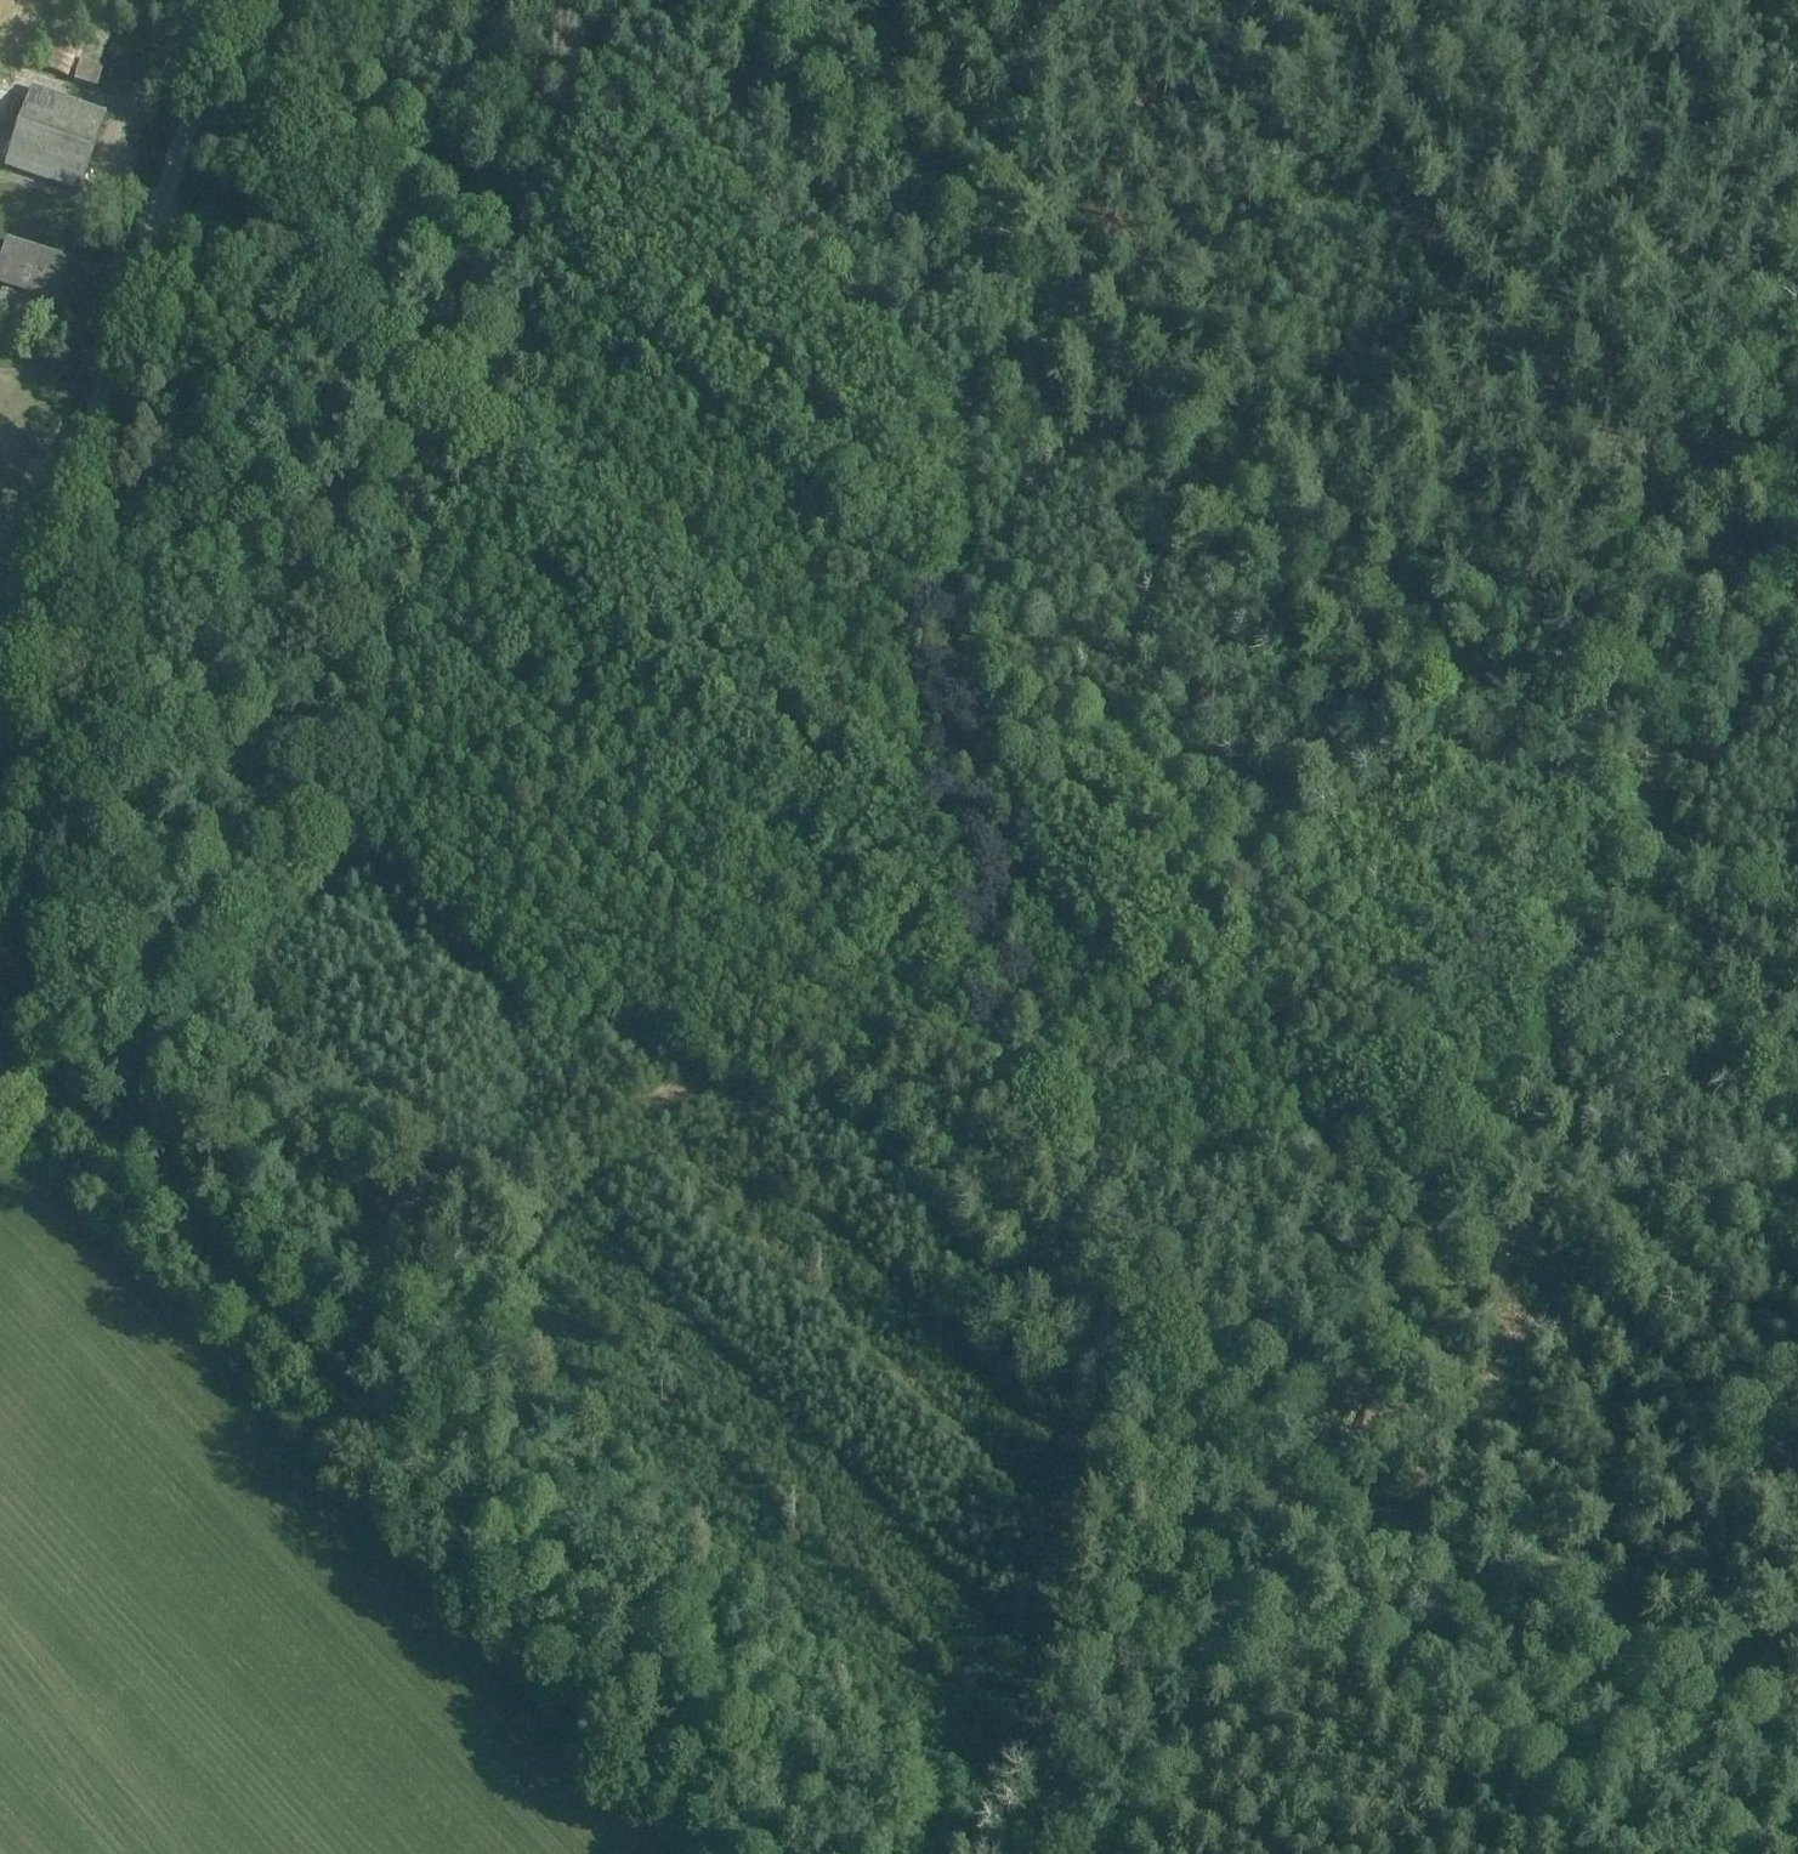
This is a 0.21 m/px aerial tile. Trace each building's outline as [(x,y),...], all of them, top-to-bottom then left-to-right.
[(62,7),(41,69),(98,88),(104,71),(94,67),(102,45),(85,39),(77,63),(74,61),(89,16),(62,7)] [(31,90),(4,168),(78,194),(105,116),(31,90)] [(0,276),(0,281),(53,300),(65,265),(11,246),(0,276)]
